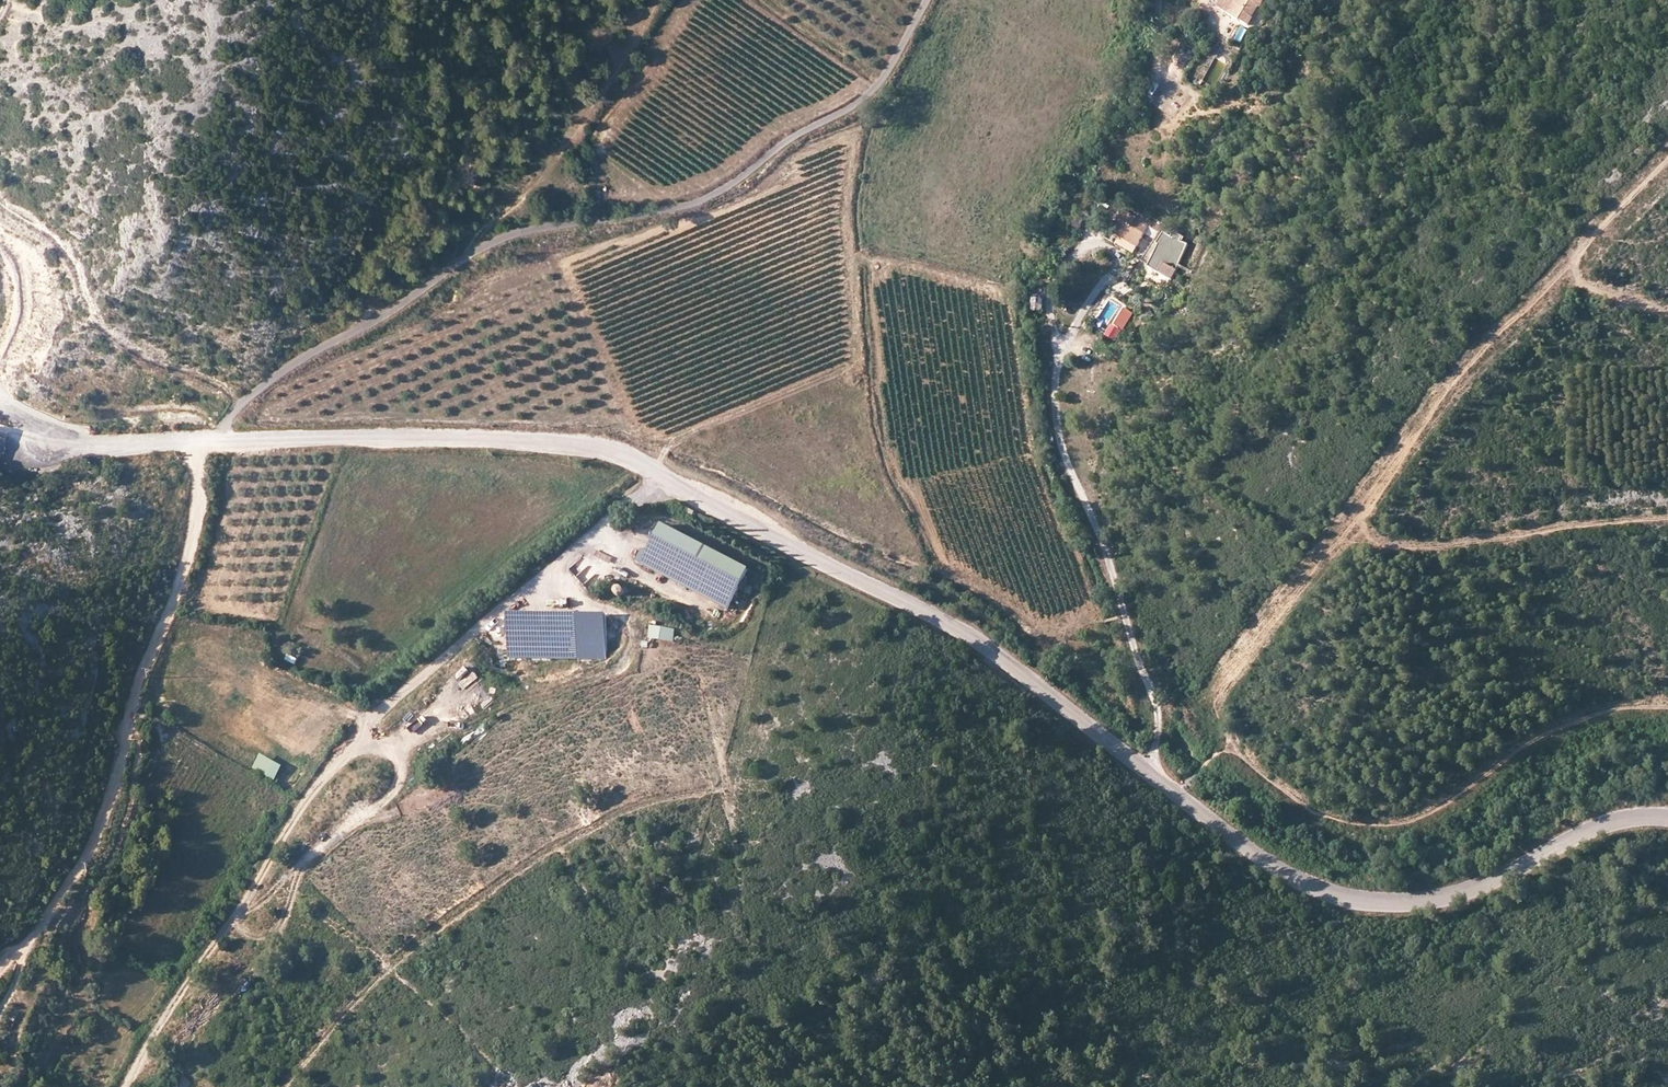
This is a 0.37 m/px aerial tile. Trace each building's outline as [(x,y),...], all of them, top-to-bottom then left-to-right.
[(1217,6),(1247,23),(1258,3),(1260,5),(1262,0),(1220,0),(1217,6)] [(1167,73),(1178,78),(1187,57),(1177,52),(1167,73)] [(1159,100),(1161,90),(1150,88),(1148,98),(1159,100)] [(1117,234),(1130,241),(1135,244),(1146,226),(1157,232),(1161,224),(1136,211),(1133,217),(1123,211),(1111,230),(1117,234)] [(1157,244),(1159,246),(1149,267),(1172,280),(1178,267),(1187,244),(1181,242),(1183,236),(1175,233),(1171,237),(1164,233),(1157,244)] [(1124,250),(1130,241),(1117,234),(1112,243),(1124,250)] [(1135,244),(1130,241),(1124,250),(1130,254),(1135,244)] [(1133,313),(1125,308),(1120,316),(1119,315),(1115,321),(1117,322),(1114,326),(1120,330),(1122,331),(1133,313)] [(1120,330),(1114,326),(1108,337),(1113,340),(1120,330)] [(694,511),(684,506),(681,512),(691,518),(694,511)] [(728,609),(748,570),(663,525),(649,553),(643,564),(728,609)] [(637,561),(643,564),(649,553),(642,550),(637,561)] [(577,658),(578,615),(509,614),(509,657),(577,658)] [(607,616),(578,615),(577,658),(606,659),(607,616)] [(650,626),(649,639),(675,642),(676,629),(650,626)] [(296,665),(298,658),(287,655),(285,662),(296,665)] [(459,711),(463,720),(476,715),(472,706),(459,711)] [(258,756),(252,770),(275,780),(281,765),(258,756)]
